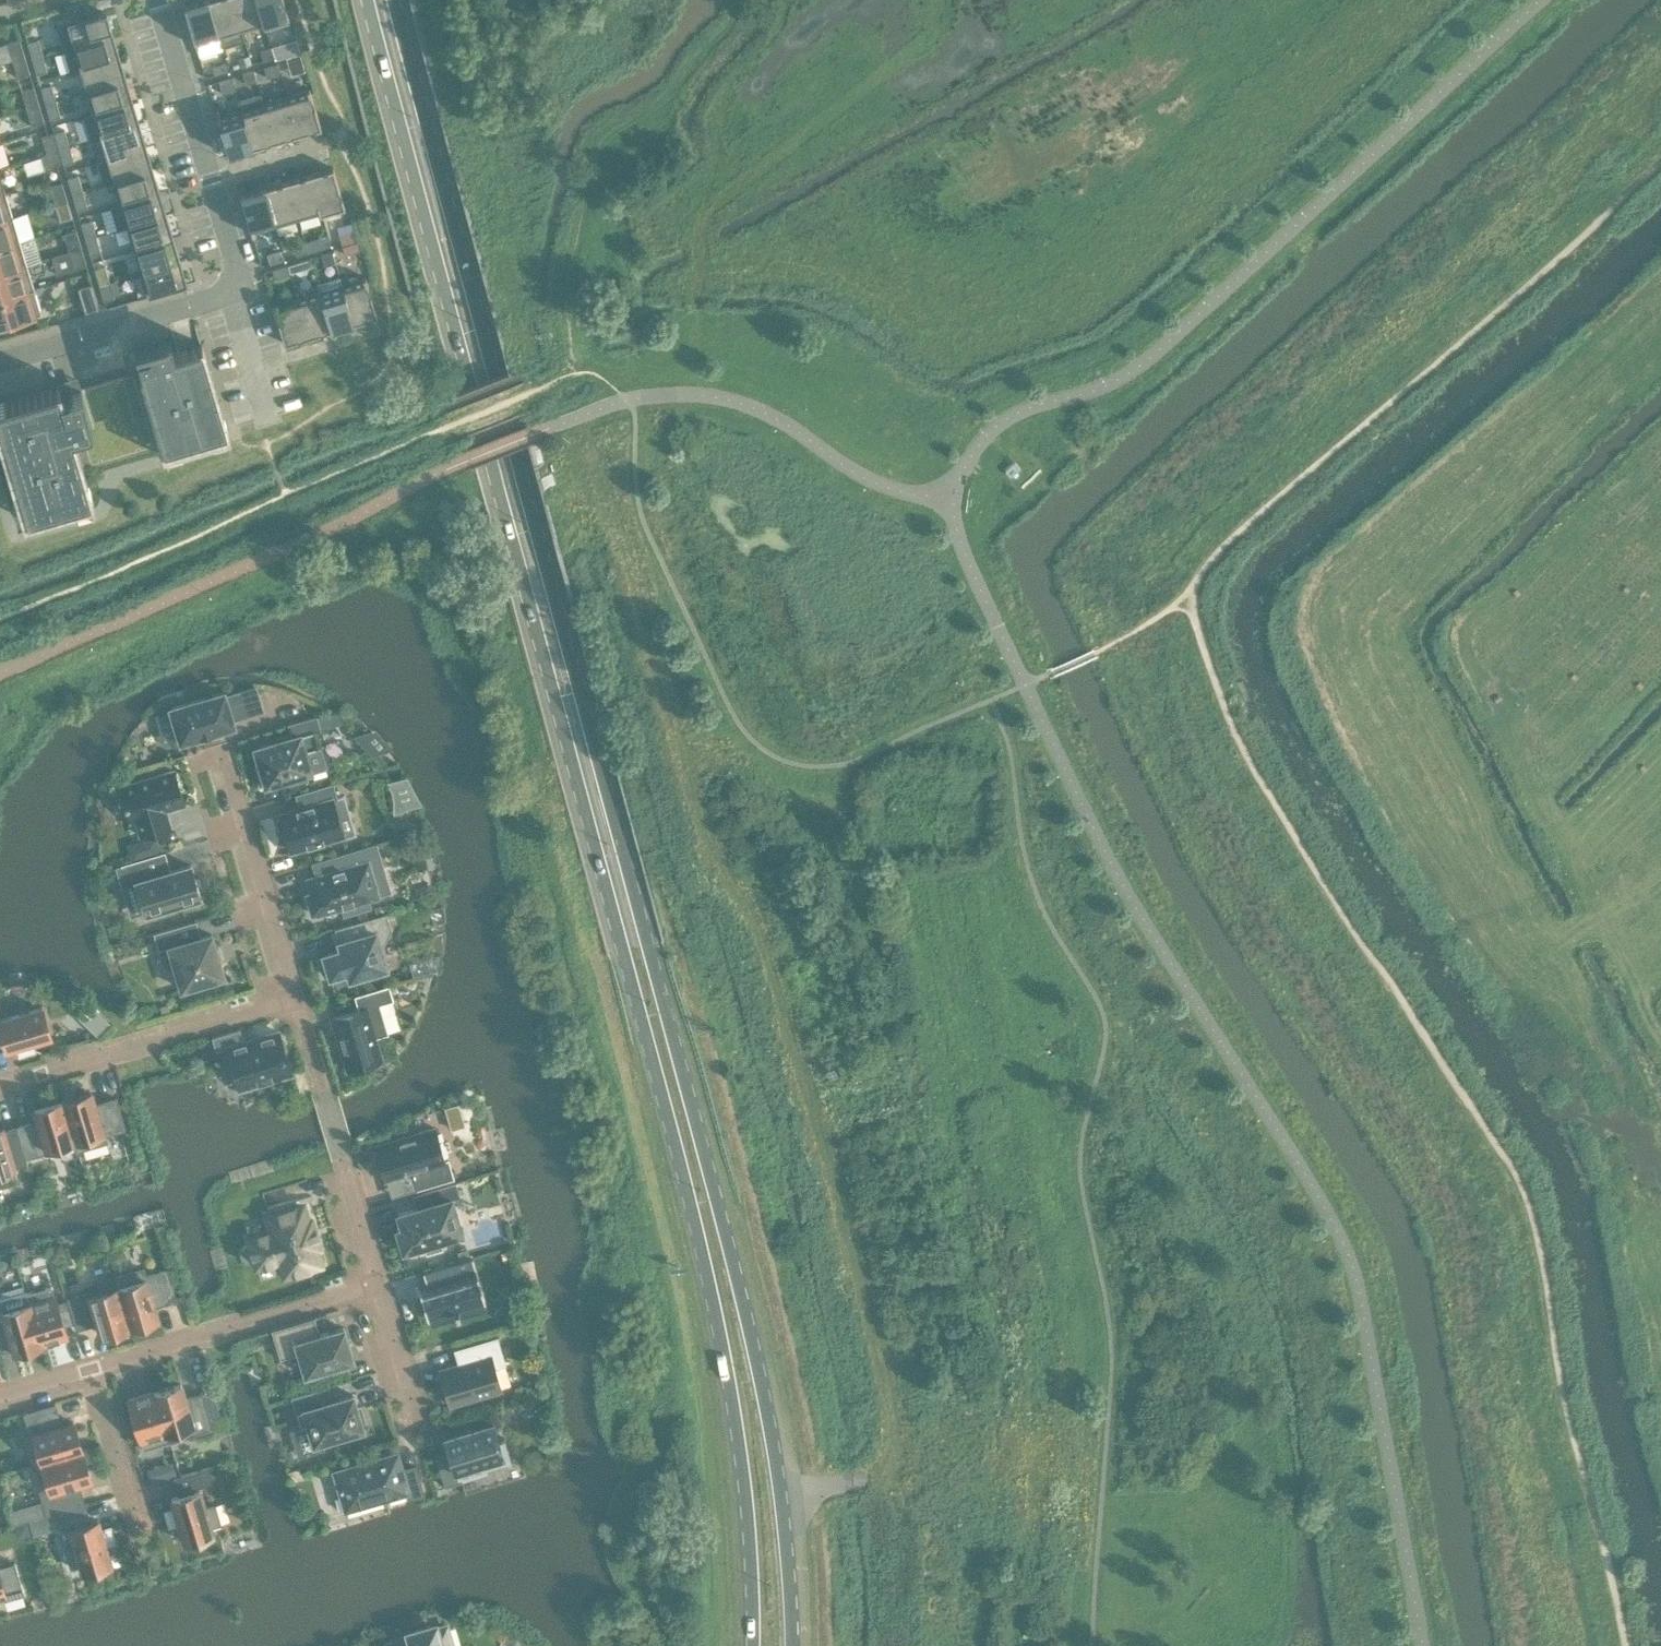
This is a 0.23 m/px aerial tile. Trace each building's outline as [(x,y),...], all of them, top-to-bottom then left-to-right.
[(199,44),(198,43),(219,37),(208,0),(203,0),(184,6),(196,45),(199,44)] [(245,40),(233,0),(208,0),(219,37),(222,47),(245,40)] [(265,25),(258,0),(233,0),(245,40),(242,30),(263,24),(264,25),(265,25)] [(283,0),(258,0),(265,25),(289,18),(283,0)] [(103,11),(57,25),(64,48),(111,35),(103,11)] [(71,71),(117,57),(111,35),(64,48),(71,71)] [(25,56),(20,39),(7,42),(12,60),(25,56)] [(43,55),(38,39),(28,42),(32,58),(43,55)] [(288,55),(300,52),(297,40),(284,43),(288,55)] [(279,44),(271,46),(274,57),(275,60),(278,59),(283,57),(279,44)] [(274,57),(271,46),(260,49),(263,60),(274,57)] [(291,74),(305,70),(300,53),(286,57),(291,74)] [(32,58),(37,74),(47,71),(43,55),(32,58)] [(241,66),(251,63),(249,55),(239,58),(241,66)] [(18,77),(30,73),(25,56),(12,60),(18,77)] [(71,71),(81,68),(88,91),(124,80),(117,57),(71,71)] [(229,70),(226,59),(213,63),(217,74),(229,70)] [(264,66),(267,77),(279,73),(276,63),(264,66)] [(243,72),(245,83),(257,80),(254,69),(243,72)] [(235,89),(231,76),(218,80),(222,93),(235,89)] [(94,113),(131,102),(124,80),(88,91),(94,113)] [(56,100),(51,84),(41,87),(46,103),(56,100)] [(34,86),(22,90),(27,107),(39,104),(34,86)] [(307,88),(307,90),(286,96),(297,134),(321,127),(309,88),(307,88)] [(260,92),(238,99),(241,109),(252,147),(275,141),(263,103),(260,92)] [(275,141),(297,134),(286,96),(263,103),(275,141)] [(46,103),(51,119),(61,116),(56,100),(46,103)] [(84,116),(91,139),(137,125),(131,102),(94,113),(84,116)] [(27,107),(32,124),(44,121),(39,104),(27,107)] [(252,147),(241,109),(220,116),(219,114),(217,115),(228,154),(252,147)] [(98,161),(144,148),(137,125),(91,139),(98,161)] [(65,129),(54,132),(59,148),(70,145),(65,129)] [(48,134),(42,136),(47,153),(42,155),(60,150),(59,148),(54,132),(48,134)] [(63,162),(64,164),(74,161),(70,145),(59,148),(60,150),(63,162)] [(104,184),(114,181),(151,170),(144,148),(98,161),(104,184)] [(60,150),(42,155),(46,167),(57,164),(63,162),(60,150)] [(345,206),(333,167),(309,174),(321,213),(345,206)] [(111,207),(157,193),(151,170),(114,181),(121,203),(111,206),(111,207)] [(83,190),(78,174),(68,177),(73,193),(83,190)] [(320,213),(321,213),(309,174),(287,180),(298,218),(319,212),(320,213)] [(275,225),(298,218),(287,180),(264,187),(275,225)] [(62,183),(50,186),(55,203),(67,200),(62,183)] [(252,234),(255,233),(254,231),(275,225),(264,187),(240,194),(252,234)] [(73,193),(77,209),(88,206),(83,190),(73,193)] [(0,194),(0,220),(12,216),(5,192),(0,194)] [(118,229),(128,226),(164,215),(157,193),(111,207),(118,229)] [(55,203),(60,221),(73,217),(67,200),(55,203)] [(134,249),(171,238),(164,215),(128,226),(134,249)] [(19,240),(12,216),(0,220),(0,246),(19,240)] [(97,235),(92,219),(81,223),(86,239),(97,235)] [(356,240),(354,230),(339,234),(342,245),(356,240)] [(77,231),(65,234),(70,251),(81,247),(77,231)] [(86,239),(91,255),(101,251),(97,235),(86,239)] [(329,245),(327,237),(314,241),(316,249),(329,245)] [(171,238),(134,249),(141,271),(178,261),(171,238)] [(0,246),(0,272),(26,264),(19,240),(0,246)] [(345,255),(359,251),(356,240),(342,245),(345,255)] [(308,252),(304,241),(293,244),(296,255),(308,252)] [(81,247),(70,251),(52,256),(57,274),(87,265),(81,247)] [(267,253),(270,263),(284,259),(281,249),(267,253)] [(321,254),(324,265),(335,262),(332,251),(321,254)] [(288,264),(290,272),(312,266),(310,258),(288,264)] [(141,271),(148,295),(185,284),(178,261),(141,271)] [(34,288),(26,264),(0,272),(0,298),(34,288)] [(110,281),(105,265),(95,268),(100,284),(110,281)] [(273,269),(275,278),(289,274),(287,265),(273,269)] [(362,277),(363,278),(342,284),(353,322),(377,315),(365,276),(362,277)] [(104,300),(115,297),(110,281),(100,284),(104,300)] [(92,283),(78,287),(86,314),(100,310),(92,283)] [(342,284),(319,291),(330,329),(353,322),(342,284)] [(41,313),(34,288),(0,298),(0,325),(41,313)] [(308,336),(330,329),(319,291),(297,298),(308,336)] [(275,302),(272,303),(284,343),(308,336),(297,298),(276,304),(275,302)] [(202,343),(200,344),(175,351),(171,337),(138,347),(127,350),(130,364),(133,372),(91,384),(82,387),(79,380),(73,382),(59,386),(59,385),(0,403),(0,420),(23,496),(13,499),(17,515),(75,498),(78,509),(94,504),(83,469),(98,464),(154,448),(157,447),(163,445),(167,455),(183,450),(179,440),(210,431),(213,441),(229,437),(202,343)] [(224,692),(171,707),(181,740),(201,734),(218,729),(238,723),(236,716),(244,714),(245,715),(264,710),(257,686),(233,693),(233,694),(225,697),(224,692)] [(260,784),(265,782),(266,785),(286,779),(288,783),(304,779),(303,774),(312,771),(306,751),(320,747),(316,732),(322,730),(317,715),(288,723),(292,736),(289,737),(289,736),(279,739),(279,740),(254,747),(260,766),(255,767),(260,784)] [(174,770),(120,787),(130,820),(136,818),(141,835),(171,826),(166,809),(184,804),(174,770)] [(344,794),(338,796),(334,782),(304,791),(308,806),(280,814),(281,818),(277,819),(281,832),(285,831),(291,850),(344,834),(339,815),(350,812),(344,794)] [(155,836),(141,840),(145,855),(159,850),(155,836)] [(307,894),(313,914),(317,912),(318,914),(350,904),(353,912),(371,906),(369,898),(379,895),(372,871),(384,867),(377,842),(312,862),(316,875),(308,878),(312,892),(307,894)] [(122,864),(128,884),(136,882),(145,912),(200,896),(199,893),(203,892),(199,878),(195,879),(191,864),(170,871),(169,866),(164,867),(160,853),(122,864)] [(420,899),(432,896),(429,883),(416,887),(420,899)] [(335,928),(341,949),(324,954),(324,957),(320,958),(325,974),(329,973),(330,976),(348,971),(350,978),(387,967),(380,945),(384,944),(391,929),(387,912),(335,928)] [(159,949),(169,946),(182,987),(224,975),(211,933),(201,936),(196,920),(154,933),(159,949)] [(397,992),(408,989),(407,984),(396,987),(397,992)] [(355,995),(355,996),(363,994),(367,1007),(332,1017),(347,1069),(382,1059),(375,1036),(387,1033),(379,1004),(394,1000),(389,985),(355,995)] [(5,1040),(7,1048),(17,1045),(20,1054),(35,1050),(32,1041),(50,1035),(42,1007),(0,1019),(0,1041),(5,1040)] [(291,1073),(285,1052),(287,1048),(284,1038),(280,1036),(279,1031),(243,1042),(239,1029),(212,1037),(216,1050),(227,1047),(239,1088),(291,1073)] [(95,1104),(91,1091),(63,1100),(78,1150),(106,1141),(103,1134),(126,1128),(117,1097),(95,1104)] [(73,1140),(76,1150),(78,1150),(63,1100),(34,1108),(38,1121),(16,1127),(25,1157),(48,1150),(48,1147),(73,1140)] [(2,1127),(0,1127),(0,1184),(18,1179),(14,1166),(27,1162),(25,1157),(16,1127),(4,1131),(2,1127)] [(408,1173),(413,1176),(417,1188),(453,1177),(448,1159),(445,1160),(435,1127),(376,1145),(377,1150),(374,1151),(378,1163),(381,1162),(386,1179),(408,1173)] [(403,1250),(424,1244),(427,1252),(443,1247),(440,1239),(462,1233),(452,1199),(460,1196),(456,1182),(423,1192),(426,1204),(397,1213),(402,1227),(397,1228),(403,1250)] [(248,1261),(250,1261),(254,1260),(256,1267),(279,1260),(284,1275),(322,1264),(317,1249),(320,1248),(311,1218),(305,1220),(301,1204),(266,1215),(270,1230),(247,1237),(249,1244),(245,1245),(244,1246),(242,1248),(241,1250),(240,1252),(240,1254),(241,1256),(242,1258),(243,1260),(245,1261),(248,1261)] [(468,1248),(458,1251),(460,1259),(471,1256),(468,1248)] [(423,1271),(427,1284),(418,1286),(427,1317),(455,1309),(456,1314),(460,1313),(458,1308),(485,1300),(472,1256),(423,1271)] [(145,1275),(143,1268),(115,1276),(130,1326),(158,1317),(154,1305),(176,1298),(167,1268),(145,1275)] [(97,1322),(101,1334),(130,1326),(115,1276),(87,1285),(89,1291),(67,1298),(69,1306),(74,1322),(76,1328),(97,1322)] [(74,1322),(69,1306),(59,1309),(51,1285),(26,1293),(26,1290),(25,1291),(40,1343),(66,1336),(63,1325),(74,1322)] [(13,1347),(14,1351),(40,1343),(25,1291),(0,1298),(0,1303),(3,1312),(0,1313),(0,1350),(13,1347)] [(272,1329),(280,1358),(299,1353),(305,1374),(351,1360),(344,1326),(319,1334),(314,1317),(272,1329)] [(520,1331),(531,1329),(529,1318),(518,1320),(520,1331)] [(455,1349),(459,1364),(439,1370),(450,1405),(502,1389),(495,1367),(505,1364),(497,1337),(455,1349)] [(184,1396),(181,1384),(155,1391),(170,1442),(194,1434),(194,1437),(215,1431),(203,1391),(184,1396)] [(323,1403),(321,1403),(317,1390),(292,1397),(301,1428),(308,1425),(313,1443),(331,1438),(332,1440),(347,1435),(347,1433),(363,1428),(361,1423),(365,1422),(360,1406),(357,1407),(353,1394),(334,1399),(323,1402),(323,1403)] [(155,1391),(129,1399),(143,1449),(170,1442),(155,1391)] [(24,1412),(31,1434),(23,1436),(32,1464),(82,1449),(73,1421),(61,1424),(54,1403),(24,1412)] [(512,1406),(501,1409),(504,1420),(515,1417),(512,1406)] [(448,1451),(435,1455),(444,1485),(462,1480),(488,1472),(486,1466),(510,1459),(504,1438),(499,1439),(494,1423),(462,1432),(444,1438),(448,1451)] [(78,1482),(90,1478),(82,1449),(32,1464),(32,1465),(42,1462),(50,1488),(47,1488),(51,1500),(81,1491),(78,1482)] [(402,1469),(397,1453),(334,1471),(345,1509),(406,1491),(408,1498),(424,1494),(416,1465),(402,1469)] [(0,1458),(0,1471),(11,1468),(8,1455),(0,1458)] [(211,1525),(220,1523),(214,1504),(205,1507),(200,1489),(193,1491),(192,1486),(216,1479),(212,1466),(214,1466),(213,1465),(173,1477),(174,1478),(175,1478),(180,1494),(171,1497),(174,1507),(165,1510),(170,1525),(179,1522),(184,1541),(213,1532),(211,1525)] [(146,1484),(157,1481),(154,1473),(143,1476),(146,1484)] [(85,1523),(84,1518),(88,1517),(84,1503),(54,1512),(58,1525),(74,1521),(75,1526),(70,1528),(75,1545),(66,1548),(71,1566),(80,1564),(83,1571),(111,1562),(105,1544),(115,1541),(110,1526),(101,1529),(98,1519),(85,1523)] [(10,1511),(14,1524),(28,1520),(30,1519),(26,1506),(10,1511)] [(28,1520),(14,1524),(17,1533),(23,1536),(32,1533),(28,1520)] [(2,1591),(4,1600),(25,1594),(15,1562),(0,1566),(0,1592),(2,1591)] [(390,1645),(451,1645),(445,1627),(436,1630),(435,1625),(409,1632),(410,1637),(389,1644),(390,1645)]
